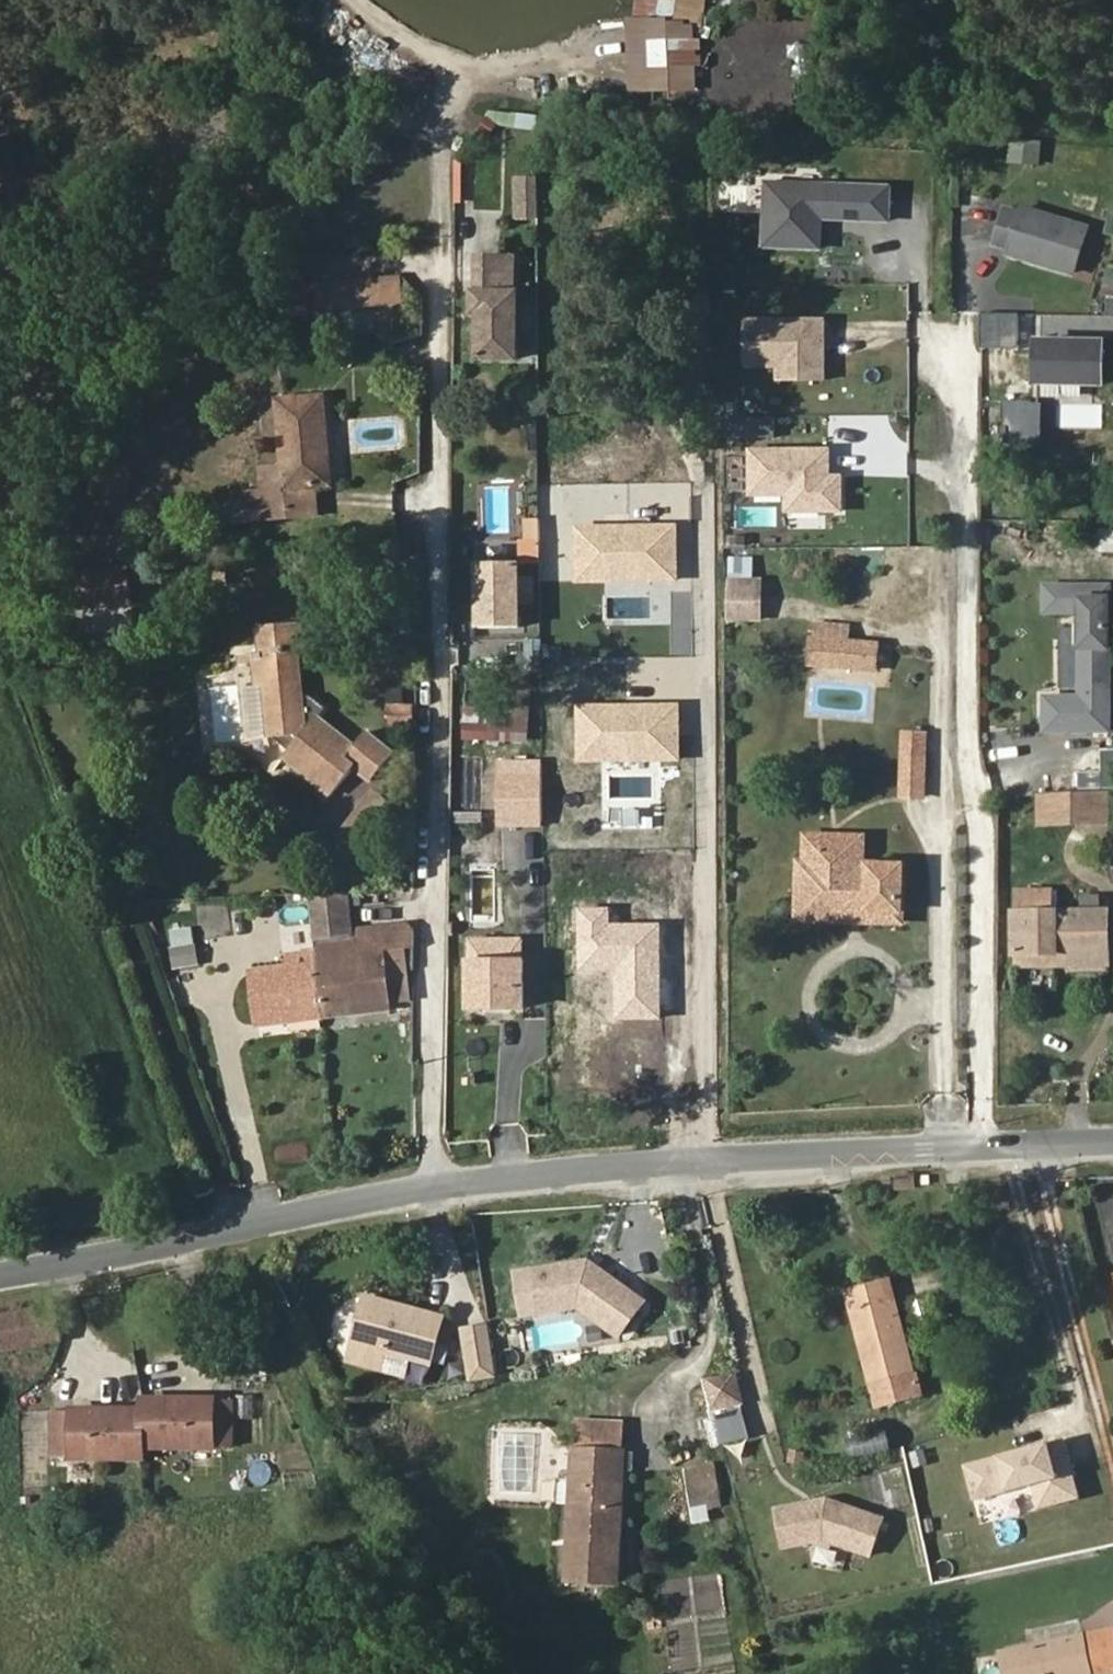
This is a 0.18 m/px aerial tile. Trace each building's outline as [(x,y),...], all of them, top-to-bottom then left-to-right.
[(655,84),(700,85),(703,0),(658,0),(655,84)] [(788,75),(810,76),(811,44),(789,43),(788,75)] [(491,125),(538,129),(540,114),(492,109),(491,125)] [(1042,165),(1044,141),(1011,138),(1009,163),(1042,165)] [(469,161),(455,160),(452,200),(466,201),(469,161)] [(514,175),(513,219),(540,219),(541,176),(514,175)] [(790,260),(790,183),(753,183),(752,260),(790,260)] [(1011,255),(1076,274),(1089,229),(1023,211),(1022,217),(1006,212),(997,246),(1012,250),(1011,255)] [(806,319),(807,267),(739,266),(738,318),(806,319)] [(406,306),(403,274),(319,283),(323,315),(406,306)] [(517,359),(517,293),(474,293),(475,314),(480,314),(485,314),(485,320),(480,325),(480,359),(517,359)] [(1022,347),(1022,312),(984,312),(984,347),(1022,347)] [(873,334),(874,320),(806,319),(806,333),(873,334)] [(1105,343),(1041,343),(1041,384),(1105,384),(1105,343)] [(327,433),(324,397),(278,400),(283,467),(263,469),(265,491),(239,493),(239,502),(241,520),(289,516),(287,489),(315,487),(326,486),(322,433),(327,433)] [(331,485),(327,433),(322,433),(326,486),(331,485)] [(835,447),(749,446),(748,496),(786,496),(786,528),(827,529),(827,516),(848,516),(848,472),(835,472),(835,447)] [(317,514),(315,487),(287,489),(289,516),(317,514)] [(241,520),(239,502),(200,505),(201,523),(241,520)] [(1100,526),(1098,552),(1112,553),(1112,527),(1100,526)] [(520,627),(519,563),(480,564),(481,628),(520,627)] [(133,606),(134,568),(88,567),(87,605),(133,606)] [(760,619),(761,580),(728,580),(727,619),(760,619)] [(1109,698),(1110,586),(1047,585),(1046,610),(1082,611),(1081,698),(1109,698)] [(304,650),(302,622),(258,626),(261,653),(239,655),(240,664),(253,662),(262,662),(264,684),(269,737),(276,737),(291,748),(284,757),(332,796),(353,769),(370,783),(394,753),(366,731),(355,745),(319,717),(325,709),(308,696),(304,696),(299,650),(304,650)] [(846,670),(848,638),(812,635),(810,666),(846,670)] [(876,673),(879,641),(848,638),(846,670),(876,673)] [(264,684),(262,662),(253,662),(255,684),(264,684)] [(528,733),(530,688),(514,688),(514,709),(501,709),(500,733),(528,733)] [(412,726),(413,707),(389,706),(388,726),(412,726)] [(500,733),(501,709),(464,708),(464,731),(500,733)] [(923,797),(925,734),(905,733),(903,796),(923,797)] [(1088,790),(1088,772),(1058,773),(1059,791),(1088,790)] [(544,822),(544,778),(503,778),(503,822),(544,822)] [(337,829),(356,848),(397,808),(378,789),(337,829)] [(1109,818),(1108,791),(1088,792),(1060,793),(1061,820),(1109,818)] [(1061,820),(1060,793),(1059,793),(1040,794),(1041,821),(1061,820)] [(862,865),(863,839),(808,837),(807,864),(801,864),(800,917),(853,918),(853,909),(901,911),(902,866),(862,865)] [(1052,912),(1052,890),(1014,891),(1014,912),(1052,912)] [(353,928),(349,893),(310,895),(316,951),(319,977),(356,973),(352,938),(354,938),(353,928)] [(901,920),(901,911),(853,909),(853,918),(901,920)] [(1109,952),(1109,910),(1052,912),(1014,912),(1015,954),(1109,952)] [(415,930),(415,928),(409,922),(353,928),(354,938),(415,930)] [(195,943),(192,927),(171,930),(174,946),(195,943)] [(415,947),(415,930),(354,938),(352,938),(356,973),(319,977),(324,1016),(389,1009),(382,951),(415,947)] [(200,963),(197,945),(171,949),(174,967),(200,963)] [(324,1016),(319,977),(316,951),(289,954),(290,966),(252,971),(259,1025),(291,1021),(292,1031),(322,1027),(321,1017),(324,1016)] [(1110,963),(1109,952),(1015,954),(1015,965),(1110,963)] [(524,1008),(524,961),(471,961),(472,1008),(524,1008)] [(644,1300),(589,1261),(535,1270),(542,1312),(579,1306),(620,1335),(644,1300)] [(920,1394),(889,1279),(848,1290),(878,1405),(920,1394)] [(431,1363),(444,1318),(367,1297),(351,1358),(352,1362),(379,1369),(382,1367),(386,1351),(431,1363)] [(42,1309),(0,1316),(0,1349),(47,1341),(42,1309)] [(479,1324),(484,1357),(496,1355),(490,1322),(479,1324)] [(232,1446),(232,1398),(143,1398),(143,1410),(143,1446),(232,1446)] [(143,1446),(143,1410),(54,1410),(54,1457),(143,1457),(143,1446)] [(625,1448),(626,1420),(576,1418),(574,1445),(587,1446),(625,1448)] [(855,1460),(895,1451),(891,1430),(850,1439),(855,1460)] [(493,1431),(492,1499),(534,1500),(535,1431),(493,1431)] [(1029,1512),(1084,1501),(1072,1440),(967,1462),(976,1505),(1000,1500),(1001,1509),(1028,1503),(1029,1512)] [(586,1479),(587,1446),(574,1445),(573,1479),(586,1479)] [(618,1583),(625,1448),(587,1446),(586,1479),(584,1503),(571,1503),(568,1580),(618,1583)] [(720,1507),(713,1462),(701,1464),(708,1509),(720,1507)] [(708,1509),(701,1464),(684,1467),(692,1512),(708,1509)] [(584,1503),(586,1479),(573,1479),(564,1478),(559,1483),(558,1502),(571,1503),(584,1503)] [(775,1508),(785,1552),(820,1544),(878,1559),(889,1515),(822,1498),(775,1508)] [(1093,1632),(1094,1641),(1085,1643),(1083,1634),(1002,1651),(1007,1673),(1104,1673),(1112,1672),(1112,1628),(1093,1632)] [(1094,1641),(1093,1632),(1083,1634),(1085,1643),(1094,1641)]
